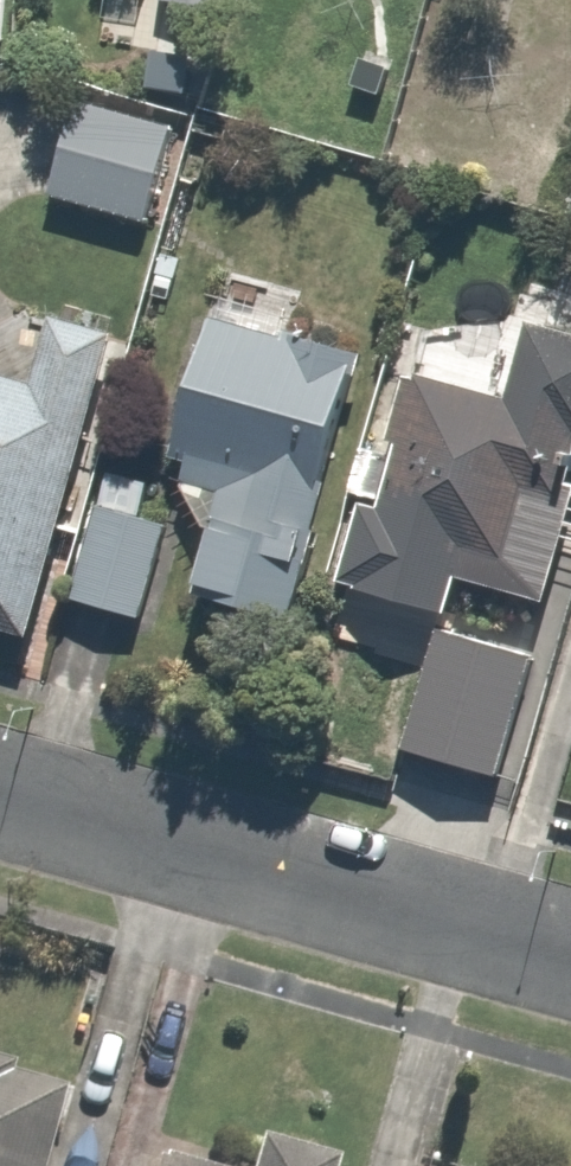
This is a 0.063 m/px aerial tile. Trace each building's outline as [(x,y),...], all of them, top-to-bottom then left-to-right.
[(141,6),(220,15),(222,0),(141,0),(141,6)] [(175,126),(55,90),(23,195),(143,231),(175,126)] [(351,329),(188,289),(142,476),(165,481),(179,485),(157,572),(284,603),(351,329)] [(375,376),(337,526),(442,552),(436,576),(534,600),(570,454),(570,325),(496,306),(472,401),(375,376)] [(93,336),(26,319),(13,372),(0,368),(0,626),(18,630),(93,336)] [(165,481),(142,476),(92,463),(58,601),(145,623),(157,572),(179,485),(165,481)] [(530,658),(436,631),(401,750),(494,779),(530,658)] [(0,1061),(0,1165),(37,1165),(61,1078),(0,1061)] [(324,1149),(256,1130),(246,1165),(319,1165),(324,1149)] [(170,1151),(166,1165),(225,1165),(170,1151)]
